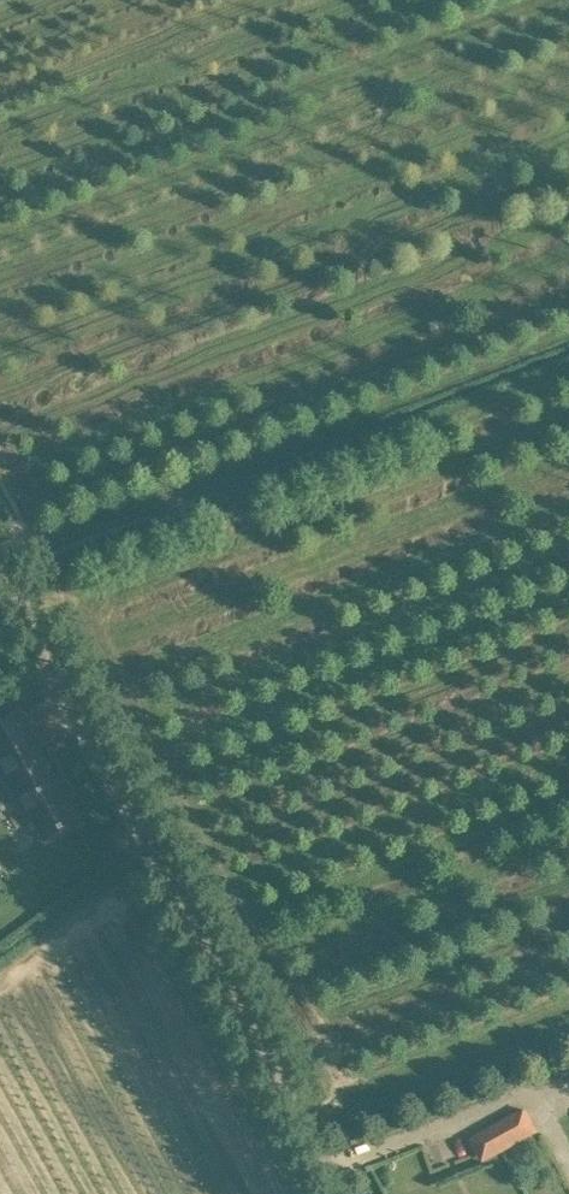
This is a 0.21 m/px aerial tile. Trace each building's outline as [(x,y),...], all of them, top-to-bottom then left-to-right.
[(0,722),(0,758),(45,839),(79,819),(19,711),(0,722)] [(539,1131),(525,1107),(486,1129),(500,1153),(539,1131)]
